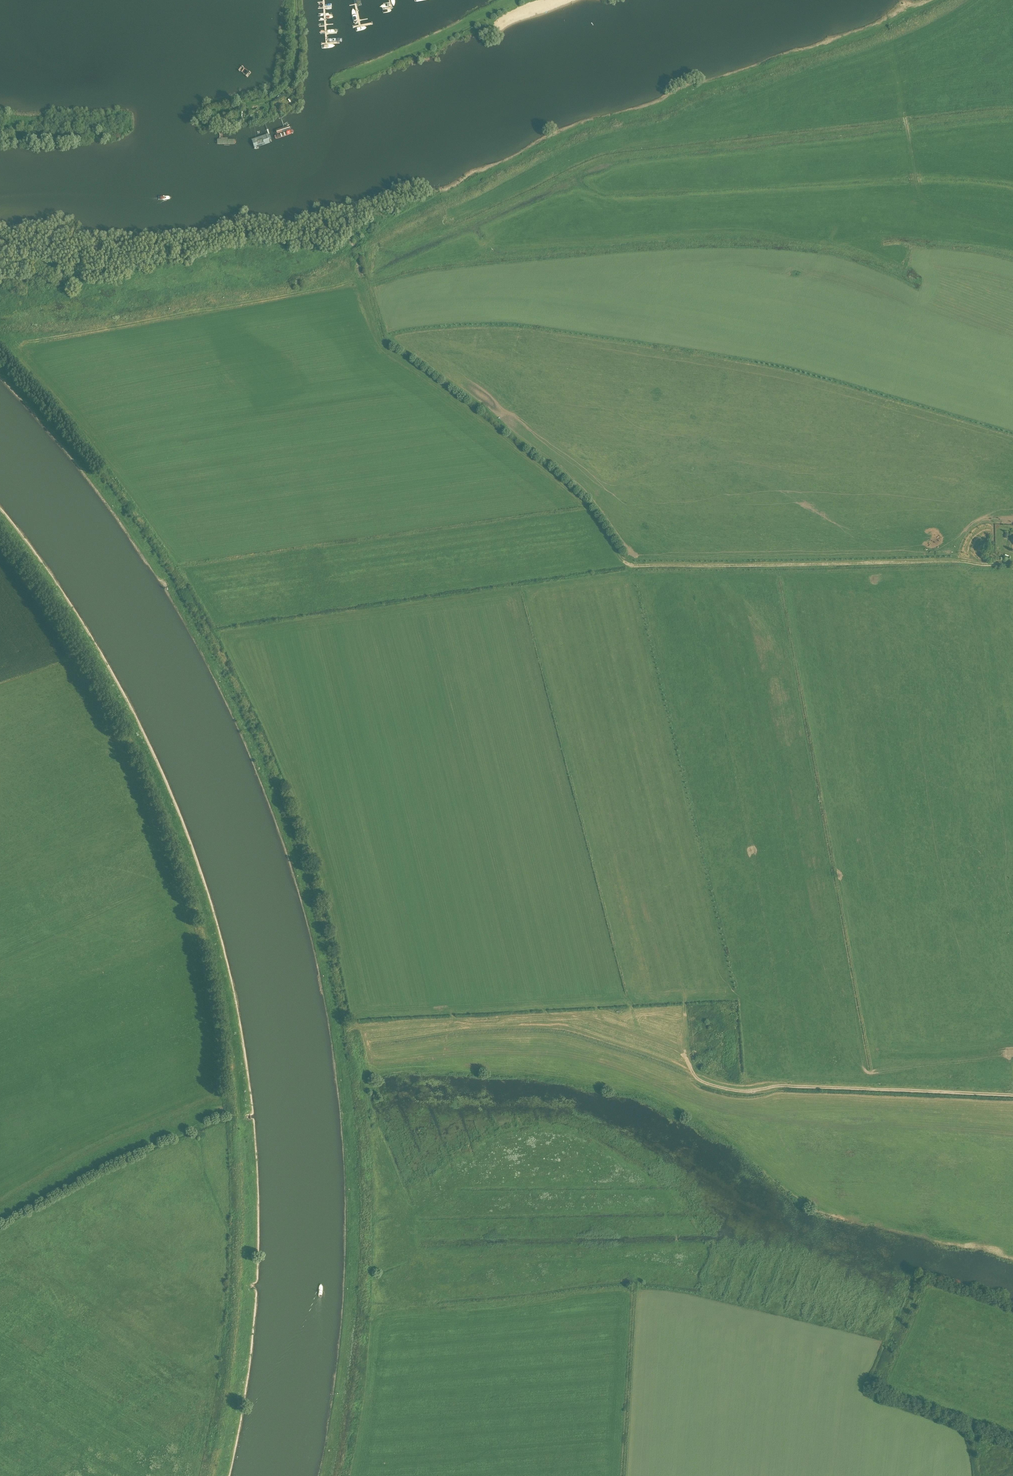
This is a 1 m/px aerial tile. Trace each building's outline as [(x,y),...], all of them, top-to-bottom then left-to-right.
[(275,130),(277,135),(275,135),(275,136),(275,138),(276,138),(277,138),(279,138),(293,134),(294,133),(293,131),(293,130),(292,130),(290,130),(289,126),(275,130)] [(251,140),(254,149),(270,144),(269,142),(271,141),(267,129),(267,130),(268,134),(251,140)]
